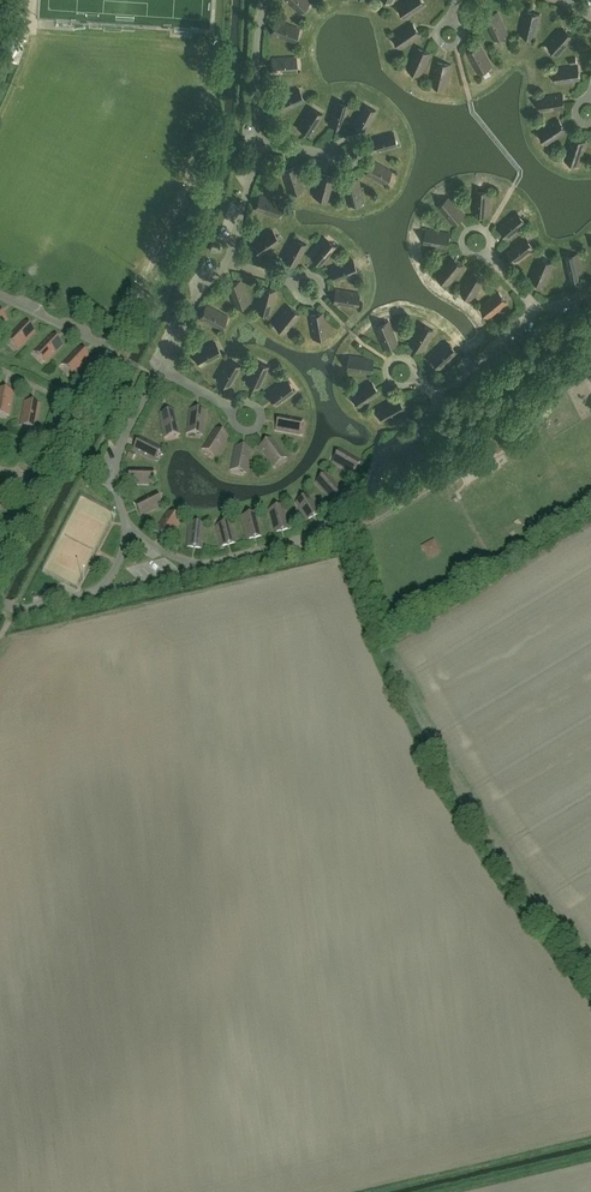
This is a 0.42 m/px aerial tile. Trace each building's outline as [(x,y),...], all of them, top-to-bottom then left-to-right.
[(308,1),(307,0),(286,0),(297,11),(308,1)] [(425,6),(422,0),(407,0),(400,5),(408,17),(425,6)] [(540,16),(526,12),(521,32),(536,36),(540,16)] [(498,13),(484,19),(493,38),(506,31),(498,13)] [(291,42),(297,28),(277,20),(272,34),(291,42)] [(403,47),(420,36),(412,23),(395,35),(403,47)] [(574,38),(563,28),(549,43),(560,53),(574,38)] [(26,39),(15,34),(5,56),(16,61),(26,39)] [(477,71),(490,64),(481,46),(467,53),(477,71)] [(422,73),(431,54),(417,48),(409,67),(422,73)] [(273,73),(294,72),(293,57),(273,58),(273,73)] [(447,86),(451,66),(436,62),(432,82),(447,86)] [(559,83),(579,80),(577,66),(557,69),(559,83)] [(283,111),(302,103),(295,89),(277,98),(283,111)] [(544,112),(564,109),(562,94),(542,97),(544,112)] [(343,128),(349,108),(335,104),(329,123),(343,128)] [(366,132),(375,114),(362,107),(352,125),(366,132)] [(311,135),(322,118),(309,110),(298,127),(311,135)] [(549,143),(566,132),(558,119),(541,131),(549,143)] [(374,153),(394,148),(390,133),(370,139),(374,153)] [(580,163),(587,143),(572,138),(566,158),(580,163)] [(384,184),(391,171),(373,161),(366,174),(384,184)] [(289,191),(303,186),(297,167),(282,172),(289,191)] [(329,197),(334,177),(319,173),(314,193),(329,197)] [(349,203),(363,199),(359,179),(344,183),(349,203)] [(489,215),(490,194),(475,193),(474,214),(489,215)] [(275,217),(280,202),(260,196),(256,210),(275,217)] [(453,225),(465,215),(451,199),(440,209),(453,225)] [(509,239),(525,225),(515,214),(500,228),(509,239)] [(447,248),(450,234),(429,230),(427,245),(447,248)] [(261,256),(278,244),(270,231),(253,243),(261,256)] [(517,264),(533,251),(524,239),(507,252),(517,264)] [(322,266),(335,250),(324,240),(310,256),(322,266)] [(296,266),(306,248),(292,241),(283,259),(296,266)] [(218,253),(220,247),(212,244),(210,250),(218,253)] [(568,280),(583,277),(579,257),(564,260),(568,280)] [(450,283),(464,268),(452,258),(439,274),(450,283)] [(336,282),(355,274),(350,260),(330,268),(336,282)] [(545,285),(553,266),(539,260),(531,279),(545,285)] [(474,297),(485,280),(472,272),(461,289),(474,297)] [(234,306),(248,300),(241,281),(227,286),(234,306)] [(271,312),(276,292),(262,288),(256,308),(271,312)] [(354,307),(357,292),(336,289),(334,304),(354,307)] [(491,316),(508,303),(498,292),(482,305),(491,316)] [(218,328),(225,315),(207,305),(200,319),(218,328)] [(287,331),(300,315),(288,306),(275,322),(287,331)] [(313,336),(328,334),(324,313),(309,316),(313,336)] [(18,348),(34,332),(23,321),(7,338),(18,348)] [(384,348),(398,343),(390,324),(376,329),(384,348)] [(422,351),(433,333),(420,326),(409,343),(422,351)] [(46,361),(62,345),(51,334),(35,351),(46,361)] [(202,366),(220,356),(212,343),(194,353),(202,366)] [(440,369),(456,355),(446,344),(430,358),(440,369)] [(74,374),(90,358),(79,347),(63,364),(74,374)] [(371,374),(373,359),(352,356),(350,371),(371,374)] [(230,387),(240,369),(227,362),(217,380),(230,387)] [(260,389),(268,370),(255,364),(246,382),(260,389)] [(277,406),(294,393),(284,381),(268,394),(277,406)] [(362,406),(379,394),(371,382),(354,393),(362,406)] [(12,391),(0,389),(0,413),(8,414),(12,391)] [(386,421),(404,411),(397,398),(379,408),(386,421)] [(25,401),(21,424),(36,427),(40,404),(25,401)] [(203,432),(205,411),(190,409),(188,430),(203,432)] [(164,434),(179,431),(175,411),(160,414),(164,434)] [(296,434),(299,419),(279,415),(276,430),(296,434)] [(217,454),(228,436),(215,429),(205,446),(217,454)] [(152,459),(158,446),(140,437),(133,450),(152,459)] [(272,464),(284,455),(272,438),(260,447),(272,464)] [(247,470),(250,449),(236,446),(232,467),(247,470)] [(353,474),(360,461),(343,450),(335,463),(353,474)] [(150,484),(150,469),(129,468),(129,483),(150,484)] [(486,470),(474,477),(477,482),(489,475),(486,470)] [(331,500),(343,490),(329,475),(318,485),(331,500)] [(141,515),(160,506),(153,493),(134,502),(141,515)] [(307,520),(320,512),(309,495),(296,503),(307,520)] [(275,532),(289,529),(284,509),(269,512),(275,532)] [(167,539),(179,522),(167,513),(155,531),(167,539)] [(247,539),(262,536),(257,516),(242,519),(247,539)] [(221,546),(236,542),(230,522),(216,526),(221,546)] [(202,548),(204,528),(189,526),(187,546),(202,548)] [(435,540),(422,547),(429,560),(442,553),(435,540)]
